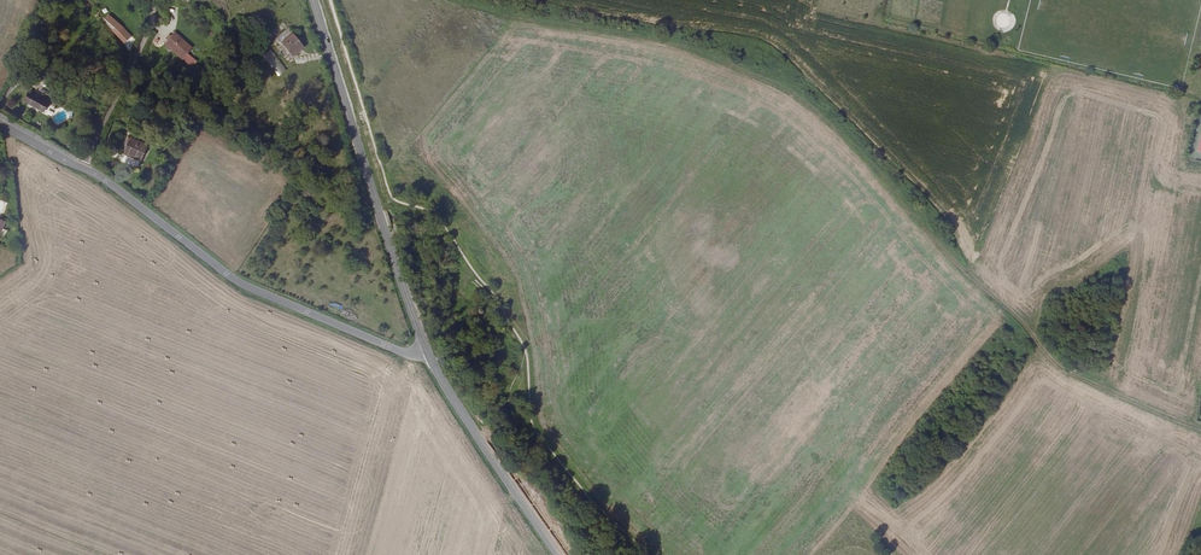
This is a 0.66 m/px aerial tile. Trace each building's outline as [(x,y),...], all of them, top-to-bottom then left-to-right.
[(113,28),(111,30),(114,33),(116,31),(123,38),(128,34),(108,15),(104,19),(113,28)] [(303,47),(287,27),(276,37),(291,56),(303,47)] [(191,66),(196,61),(187,53),(191,47),(173,32),(163,44),(181,59),(182,59),(191,66)] [(279,76),(287,70),(271,49),(263,55),(279,76)] [(41,107),(44,109),(48,101),(28,90),(24,98),(28,100),(28,101),(40,108),(41,107)] [(146,145),(128,138),(122,152),(128,155),(128,153),(141,159),(146,145)]
